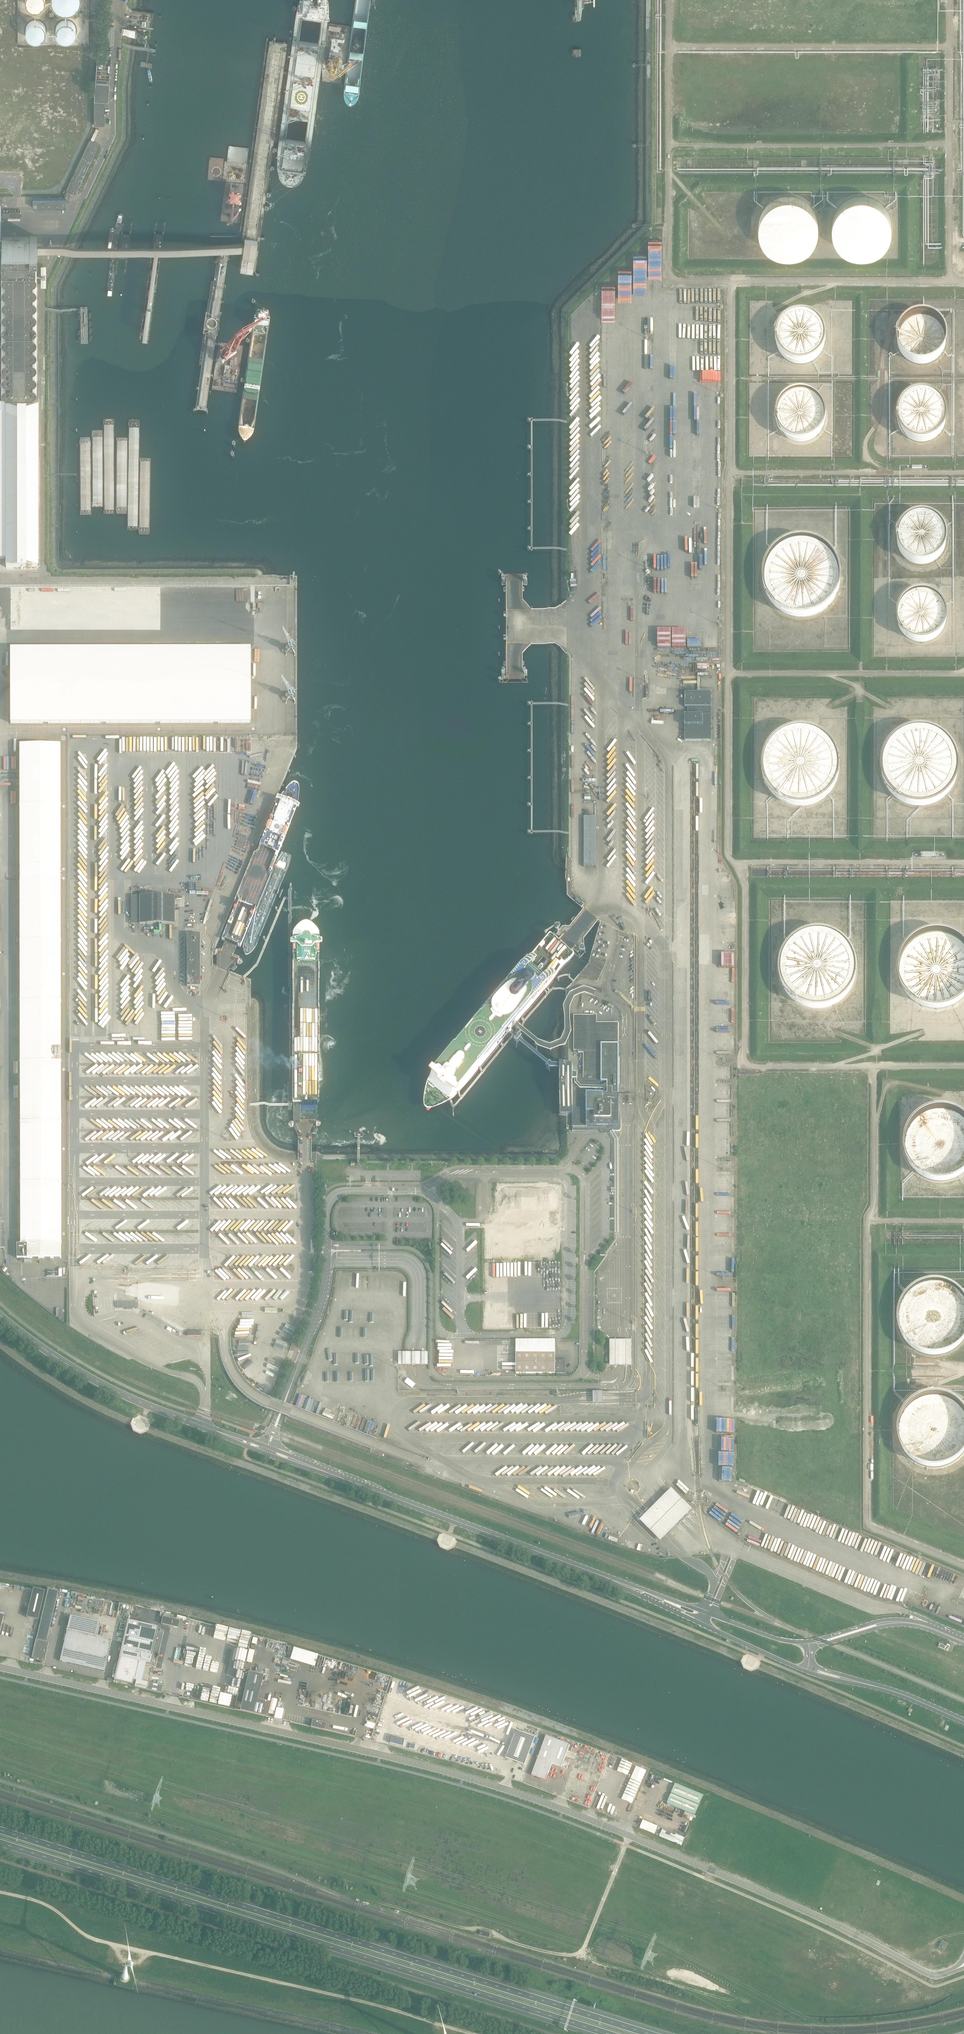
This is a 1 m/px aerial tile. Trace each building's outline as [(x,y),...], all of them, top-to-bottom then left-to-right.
[(55,7),(59,10),(62,11),(66,11),(70,11),(74,9),(77,7),(79,3),(80,0),(51,0),(51,1),(53,4),(55,7)] [(128,4),(124,7),(128,13),(133,10),(128,4)] [(26,28),(26,31),(27,34),(29,36),(32,37),(35,38),(38,38),(41,37),(43,34),(45,32),(45,29),(45,26),(44,23),(42,21),(39,19),(36,18),(33,19),(30,20),(28,22),(26,25),(26,28)] [(56,30),(57,33),(59,36),(61,38),(64,39),(68,38),(71,37),(73,35),(75,33),(76,30),(76,27),(75,24),(73,21),(70,19),(67,18),(64,19),(61,20),(58,22),(57,24),(56,27),(56,30)] [(103,25),(102,45),(113,46),(114,26),(103,25)] [(943,56),(918,57),(919,132),(945,131),(943,56)] [(96,79),(109,79),(110,63),(107,63),(106,70),(106,73),(100,73),(99,76),(96,76),(96,79)] [(95,79),(94,98),(108,99),(109,80),(95,79)] [(104,99),(94,99),(94,124),(104,124),(104,99)] [(96,125),(89,138),(99,142),(105,129),(96,125)] [(66,190),(64,195),(64,198),(66,198),(66,201),(69,201),(73,193),(76,195),(78,190),(80,185),(91,163),(93,158),(99,144),(89,140),(66,190)] [(887,247),(893,238),(896,227),(895,217),(890,207),(882,199),(873,195),(862,193),(852,196),(843,201),(837,209),(833,218),(832,228),(835,238),(840,246),(848,253),(858,256),(868,256),(879,253),(887,247)] [(813,247),(819,238),(822,227),(821,217),(816,207),(808,199),(799,195),(788,194),(778,196),(770,201),(763,209),(759,218),(758,228),(761,238),(766,246),(774,253),(784,256),(794,257),(805,253),(813,247)] [(66,198),(33,198),(33,208),(66,208),(66,198)] [(5,381),(33,381),(33,380),(34,380),(35,379),(36,378),(36,377),(37,376),(37,375),(37,374),(36,374),(36,373),(36,372),(35,372),(35,371),(34,371),(34,370),(33,370),(33,368),(34,368),(34,367),(35,367),(35,366),(36,366),(36,365),(36,364),(37,364),(37,363),(37,362),(36,361),(36,360),(35,359),(34,358),(33,358),(33,355),(34,355),(35,354),(36,353),(36,352),(37,351),(37,350),(36,349),(36,348),(35,347),(35,346),(34,346),(33,345),(33,343),(34,343),(34,342),(35,342),(35,341),(36,341),(36,340),(36,339),(37,339),(37,338),(37,337),(36,337),(36,336),(36,335),(35,335),(35,334),(34,334),(34,333),(33,333),(33,331),(34,330),(35,330),(35,329),(36,328),(36,327),(37,326),(37,325),(36,324),(36,323),(35,322),(34,321),(33,321),(33,318),(34,318),(35,317),(36,316),(36,315),(37,314),(37,313),(37,312),(36,312),(36,311),(36,310),(35,310),(35,309),(34,309),(34,308),(33,308),(33,306),(34,306),(34,305),(35,305),(35,304),(36,304),(36,303),(36,302),(37,302),(37,301),(37,300),(36,299),(36,298),(35,297),(34,296),(33,296),(33,293),(34,293),(35,292),(36,291),(36,290),(37,289),(37,288),(36,287),(36,286),(35,285),(35,284),(34,284),(33,283),(33,281),(34,281),(34,280),(35,280),(35,279),(36,279),(36,278),(36,277),(37,277),(37,276),(37,275),(36,275),(36,274),(36,273),(35,273),(35,272),(34,272),(34,271),(33,271),(33,269),(34,268),(35,268),(35,267),(36,266),(36,265),(37,264),(37,263),(36,262),(36,261),(35,260),(34,259),(33,259),(33,253),(36,253),(36,246),(36,243),(37,243),(37,239),(37,236),(30,236),(2,236),(2,254),(5,254),(5,259),(4,259),(3,260),(2,261),(2,262),(1,263),(1,264),(2,265),(2,266),(3,267),(3,268),(4,268),(5,269),(5,271),(4,271),(4,272),(3,272),(3,273),(2,273),(2,274),(2,275),(1,275),(1,276),(1,277),(2,278),(2,279),(3,279),(3,280),(4,280),(4,281),(5,281),(5,283),(4,284),(3,285),(2,286),(2,287),(1,288),(1,289),(2,290),(2,291),(3,292),(4,293),(5,293),(5,296),(4,296),(3,297),(2,298),(2,299),(1,300),(1,301),(1,302),(2,302),(2,303),(2,304),(3,304),(3,305),(4,305),(4,306),(5,306),(5,308),(4,309),(3,309),(3,310),(2,310),(2,311),(2,312),(1,313),(1,314),(2,315),(2,316),(3,317),(4,318),(5,318),(5,321),(4,321),(3,322),(2,323),(2,324),(1,325),(1,326),(2,327),(2,328),(3,329),(3,330),(4,330),(5,331),(5,333),(4,333),(4,334),(3,334),(3,335),(2,335),(2,336),(2,337),(1,337),(1,338),(1,339),(2,340),(2,341),(3,341),(3,342),(4,342),(4,343),(5,343),(5,345),(4,346),(3,346),(3,347),(2,348),(2,349),(1,350),(1,351),(2,352),(2,353),(3,354),(4,355),(5,355),(5,358),(4,358),(3,359),(2,360),(2,361),(1,362),(1,363),(1,364),(2,364),(2,365),(2,366),(3,366),(3,367),(4,367),(4,368),(5,368),(5,370),(4,370),(4,371),(3,371),(3,372),(2,372),(2,373),(2,374),(1,374),(1,375),(1,376),(2,377),(2,378),(3,379),(4,380),(5,380),(5,381)] [(634,275),(648,275),(648,260),(641,260),(639,260),(639,256),(636,256),(636,260),(634,260),(634,275)] [(619,281),(632,281),(632,269),(619,269),(619,281)] [(820,356),(825,349),(827,341),(827,333),(824,325),(818,318),(811,314),(802,312),(794,314),(787,318),(781,323),(777,331),(776,339),(778,347),(782,354),(788,360),(796,363),(804,363),(813,361),(820,356)] [(941,356),(946,349),(948,341),(948,332),(945,324),(939,318),(931,314),(923,312),(915,314),(907,317),(902,323),(898,331),(897,339),(899,347),(903,354),(909,360),(916,363),(925,363),(933,361),(941,356)] [(941,434),(946,427),(948,419),(948,410),(945,402),(939,396),(931,391),(923,390),(915,391),(907,395),(902,401),(898,408),(897,416),(899,425),(903,432),(909,437),(917,440),(925,441),(933,439),(941,434)] [(821,436),(826,429),(828,421),(828,412),(825,404),(819,397),(811,393),(803,392),(795,393),(787,397),(782,403),(778,410),(777,418),(779,426),(783,434),(789,439),(796,442),(805,443),(813,441),(821,436)] [(5,563),(5,570),(37,571),(38,398),(6,397),(6,414),(0,414),(0,563),(5,563)] [(942,557),(947,550),(949,542),(949,533),(946,525),(940,519),(932,515),(924,513),(916,515),(908,518),(903,524),(899,532),(898,540),(900,548),(904,555),(910,560),(918,564),(926,564),(935,562),(942,557)] [(827,608),(837,599),(842,588),(844,575),(842,563),(836,551),(826,542),(815,537),(802,536),(789,539),(777,546),(769,557),(764,569),(765,583),(769,596),(778,606),(790,613),(803,616),(816,614),(827,608)] [(10,626),(251,627),(251,586),(10,585),(10,626)] [(942,636),(947,629),(949,621),(949,612),(946,604),(940,598),(932,594),(924,592),(916,593),(908,597),(903,603),(899,611),(898,619),(900,627),(904,634),(910,639),(918,643),(926,643),(935,641),(942,636)] [(704,646),(717,646),(717,632),(704,632),(704,646)] [(250,724),(250,649),(10,649),(10,724),(250,724)] [(712,692),(685,692),(685,740),(712,740),(712,692)] [(945,798),(954,789),(960,777),(962,764),(959,752),(953,740),(944,732),(932,726),(919,725),(906,728),(895,735),(886,746),(882,759),(882,772),(887,785),(895,795),(907,802),(920,805),(933,803),(945,798)] [(826,800),(835,791),(841,779),(843,767),(840,754),(834,743),(825,734),(813,728),(800,727),(787,730),(775,737),(767,748),(763,761),(763,774),(768,787),(776,798),(788,804),(801,807),(814,805),(826,800)] [(60,745),(20,745),(20,881),(61,881),(60,745)] [(584,817),(584,867),(596,867),(596,817),(584,817)] [(61,1244),(61,881),(20,881),(20,1244),(61,1244)] [(131,924),(175,924),(175,896),(131,896),(131,924)] [(963,1000),(963,939),(961,936),(949,931),(936,929),(923,932),(911,940),(903,950),(899,963),(899,977),(904,989),(912,1000),(924,1007),(937,1009),(950,1008),(962,1002),(963,1000)] [(842,1002),(851,993),(857,982),(859,969),(857,956),(851,945),(841,936),(830,931),(817,930),(804,933),(792,940),(784,950),(779,963),(779,977),(784,990),(793,1000),(805,1007),(818,1010),(831,1008),(842,1002)] [(199,986),(199,934),(187,934),(187,986),(199,986)] [(581,1075),(577,1075),(577,1074),(573,1074),(573,1066),(560,1066),(560,1070),(561,1115),(573,1115),(573,1124),(573,1131),(573,1126),(587,1126),(608,1126),(612,1131),(618,1131),(620,1130),(621,1128),(621,1120),(618,1120),(618,1085),(619,1084),(619,1057),(617,1055),(618,1053),(618,1023),(596,1023),(596,1015),(574,1015),(574,1051),(578,1051),(578,1053),(583,1053),(583,1080),(581,1080),(581,1075)] [(963,1110),(952,1105),(939,1104),(926,1107),(915,1114),(906,1124),(902,1137),(902,1151),(907,1164),(915,1174),(927,1181),(940,1184),(953,1182),(963,1177),(963,1110)] [(505,1205),(548,1206),(548,1222),(561,1222),(561,1186),(516,1186),(516,1190),(520,1190),(520,1189),(524,1189),(524,1192),(514,1192),(514,1185),(499,1185),(499,1198),(505,1198),(505,1205)] [(493,1238),(493,1258),(554,1258),(554,1244),(561,1244),(561,1232),(549,1232),(549,1235),(537,1235),(537,1245),(530,1245),(530,1238),(493,1238)] [(61,1258),(61,1244),(20,1244),(17,1244),(17,1258),(61,1258)] [(963,1343),(963,1290),(957,1283),(945,1278),(932,1276),(919,1279),(908,1287),(899,1297),(895,1310),(895,1324),(900,1337),(908,1347),(920,1354),(933,1357),(946,1355),(958,1349),(963,1343)] [(538,1319),(559,1319),(559,1309),(543,1309),(543,1313),(539,1313),(538,1319)] [(172,1331),(175,1326),(165,1320),(162,1325),(172,1331)] [(631,1338),(609,1338),(609,1363),(631,1363),(631,1338)] [(565,1373),(565,1359),(555,1359),(555,1340),(516,1340),(516,1373),(526,1373),(544,1373),(565,1373)] [(428,1365),(428,1354),(399,1353),(399,1364),(428,1365)] [(963,1457),(963,1403),(957,1396),(945,1391),(933,1390),(919,1393),(908,1400),(899,1411),(895,1423),(895,1437),(900,1450),(909,1460),(920,1467),(934,1470),(946,1468),(958,1462),(963,1457)] [(753,1489),(744,1487),(746,1480),(740,1479),(737,1487),(752,1492),(753,1489)] [(638,1522),(658,1542),(690,1510),(670,1490),(638,1522)] [(616,1542),(618,1536),(610,1533),(608,1539),(616,1542)] [(33,1588),(26,1617),(38,1620),(45,1591),(33,1588)] [(46,1642),(58,1591),(48,1589),(36,1640),(46,1642)] [(162,1625),(177,1628),(177,1627),(178,1621),(179,1621),(179,1620),(164,1617),(162,1625)] [(67,1630),(60,1661),(104,1672),(112,1640),(97,1637),(67,1630)] [(49,1643),(46,1642),(36,1640),(32,1658),(45,1661),(49,1643)] [(315,1666),(319,1654),(294,1647),(290,1659),(315,1666)] [(114,1680),(133,1684),(134,1678),(135,1679),(139,1662),(119,1657),(114,1680)] [(249,1672),(240,1710),(266,1716),(269,1702),(256,1699),(262,1675),(249,1672)] [(136,1680),(135,1687),(161,1693),(163,1686),(136,1680)] [(267,1716),(282,1719),(284,1709),(277,1707),(276,1712),(275,1712),(276,1705),(270,1704),(268,1711),(267,1716)] [(311,1727),(325,1730),(325,1729),(325,1727),(328,1727),(329,1725),(326,1724),(326,1723),(312,1720),(311,1726),(311,1727)] [(535,1737),(516,1730),(506,1758),(524,1765),(535,1737)] [(391,1735),(390,1743),(404,1746),(405,1739),(391,1735)] [(570,1745),(546,1736),(532,1775),(546,1780),(552,1764),(561,1767),(570,1745)] [(632,1764),(622,1760),(617,1771),(628,1775),(632,1764)] [(632,1804),(646,1771),(636,1766),(629,1782),(622,1799),(632,1804)] [(676,1783),(667,1803),(695,1815),(704,1795),(676,1783)] [(655,1833),(658,1825),(643,1819),(640,1827),(655,1833)] [(663,1828),(659,1836),(681,1845),(685,1837),(663,1828)]
